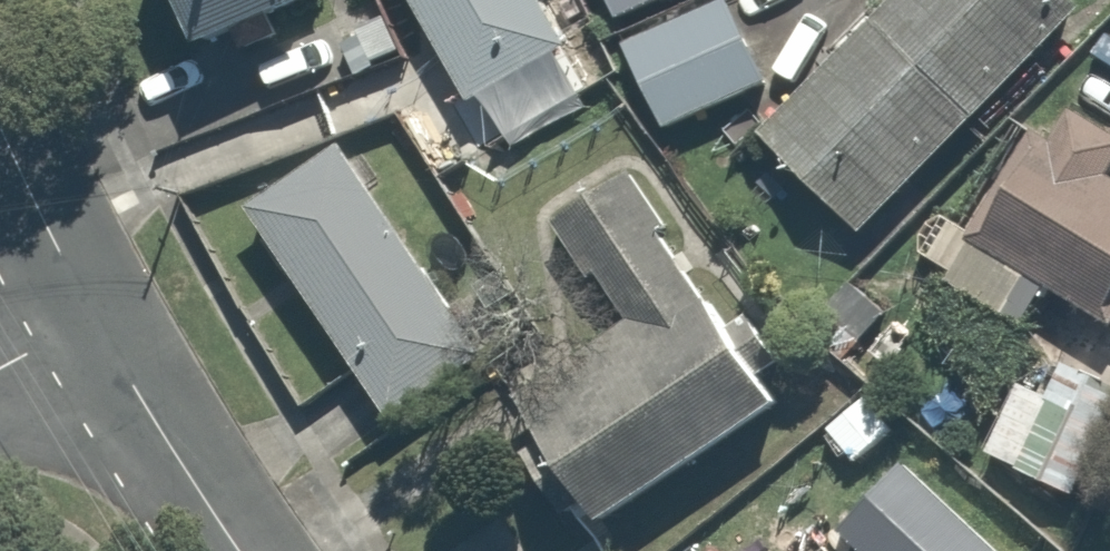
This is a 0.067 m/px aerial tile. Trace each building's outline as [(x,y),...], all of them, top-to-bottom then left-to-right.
[(187,38),(226,20),(236,43),(278,24),(268,1),(271,0),(170,0),(187,38)] [(468,103),(588,34),(568,0),(409,0),(468,103)] [(656,137),(764,92),(725,0),(599,0),(656,137)] [(750,140),(848,237),(1073,13),(1059,0),(890,0),(750,140)] [(1109,171),(1109,132),(1032,91),(962,222),(933,279),(1023,327),(1047,282),(1109,315),(1109,185),(1104,182),(1109,171)] [(328,145),(234,210),(381,423),(475,358),(512,332),(448,239),(410,264),(328,145)] [(611,324),(508,389),(589,516),(778,397),(631,164),(544,219),(611,324)] [(1047,365),(1003,471),(1098,511),(1109,483),(1109,391),(1047,365)]
